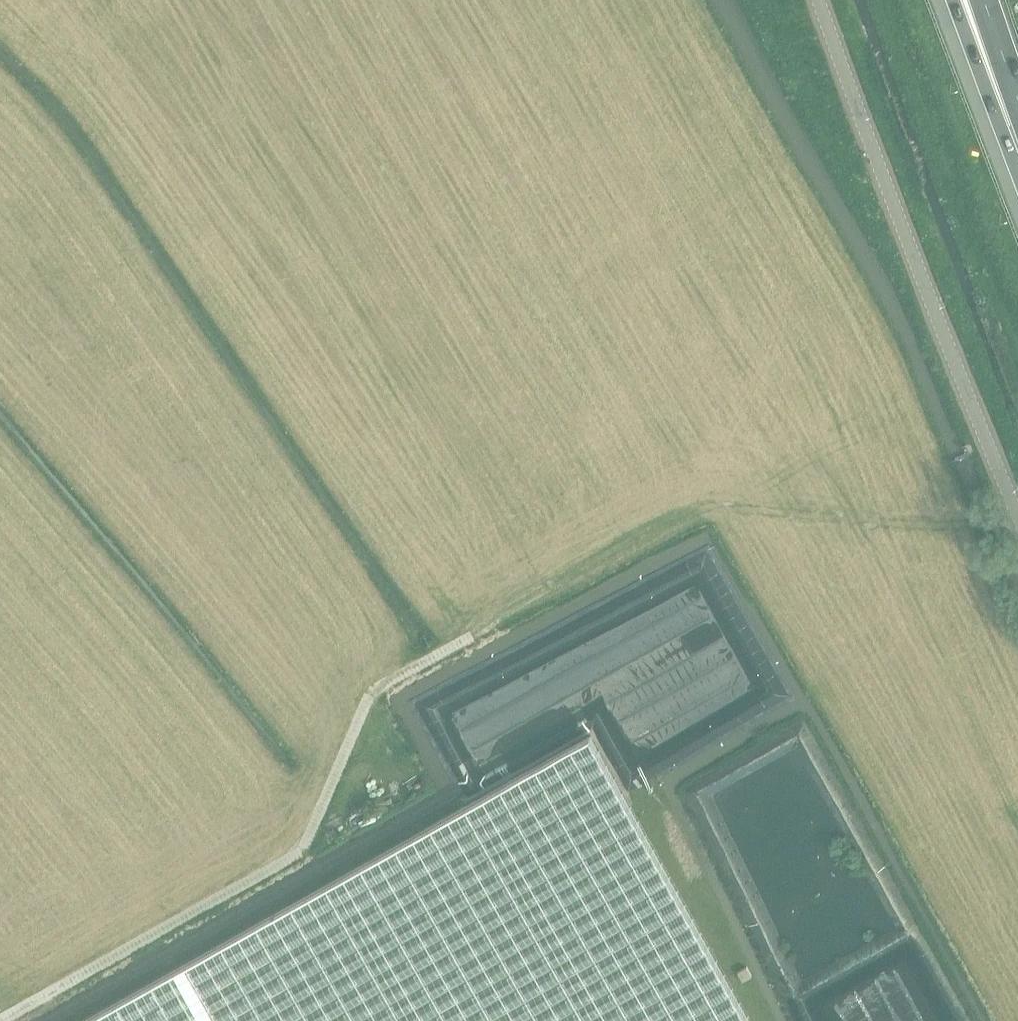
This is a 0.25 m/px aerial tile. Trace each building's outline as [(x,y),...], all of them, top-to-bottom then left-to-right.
[(589,743),(501,792),(412,842),(331,887),(189,967),(92,1020),(749,1020),(589,743)] [(747,966),(737,972),(743,981),(752,976),(747,966)]
